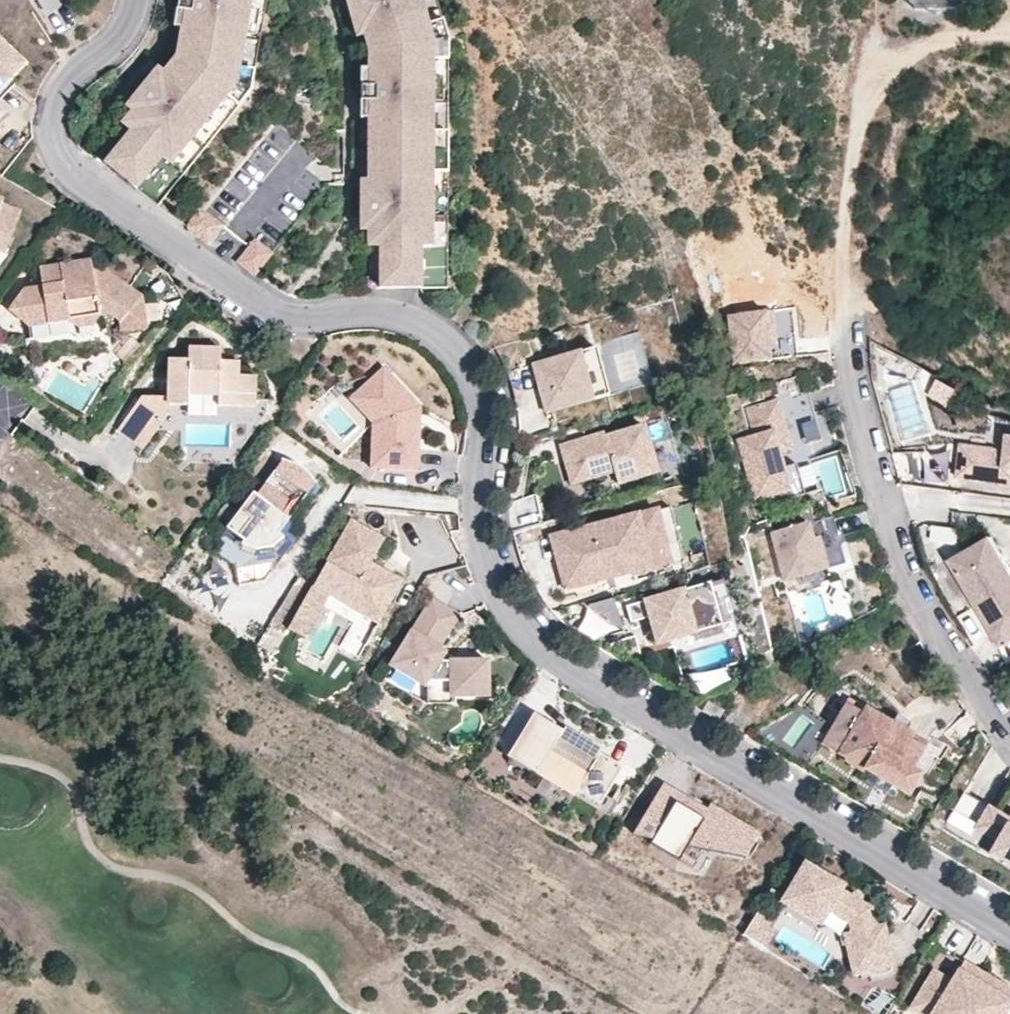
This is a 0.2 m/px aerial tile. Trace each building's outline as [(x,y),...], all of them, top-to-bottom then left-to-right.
[(173,8),(180,10),(178,27),(173,56),(232,85),(235,70),(247,0),(175,0),(173,8)] [(418,0),(351,0),(352,3),(345,5),(348,19),(356,18),(360,34),(364,49),(429,42),(424,24),(418,0)] [(178,27),(180,10),(173,8),(170,25),(178,27)] [(360,34),(356,18),(348,19),(353,36),(360,34)] [(444,40),(439,20),(424,24),(429,42),(444,40)] [(444,58),(444,40),(429,42),(429,58),(444,58)] [(23,63),(0,42),(0,87),(9,78),(23,63)] [(429,58),(429,42),(364,49),(365,68),(364,85),(357,85),(357,100),(365,100),(364,118),(365,149),(429,149),(429,131),(429,58)] [(166,163),(222,96),(232,85),(173,56),(149,85),(143,80),(133,91),(139,96),(128,109),(117,121),(126,129),(109,150),(140,177),(158,155),(166,163)] [(149,85),(159,71),(154,66),(143,80),(149,85)] [(247,92),(250,72),(235,70),(232,85),(247,92)] [(15,84),(9,78),(0,87),(0,100),(15,84)] [(234,107),(247,92),(232,85),(222,96),(234,107)] [(128,109),(139,96),(133,91),(122,104),(128,109)] [(445,149),(444,132),(429,131),(429,149),(445,149)] [(357,197),(357,212),(365,212),(365,229),(364,245),(377,245),(376,273),(418,273),(418,245),(429,245),(429,166),(429,149),(365,149),(365,180),(365,197),(357,197)] [(444,166),(445,149),(429,149),(429,166),(444,166)] [(140,177),(109,150),(100,161),(131,187),(140,177)] [(12,248),(30,204),(10,196),(11,194),(0,190),(0,243),(12,248)] [(204,239),(214,225),(193,210),(183,225),(204,239)] [(233,258),(248,269),(263,249),(249,238),(233,258)] [(147,293),(108,264),(98,265),(97,255),(66,260),(69,279),(48,281),(51,299),(31,302),(34,321),(75,316),(83,323),(98,320),(104,311),(115,310),(127,320),(147,293)] [(69,279),(66,260),(45,263),(30,284),(16,304),(34,321),(31,302),(51,299),(48,281),(69,279)] [(418,287),(418,273),(376,273),(377,287),(418,287)] [(797,356),(792,308),(766,311),(728,316),(733,363),(771,359),(797,356)] [(167,364),(168,366),(172,368),(173,368),(173,376),(166,375),(165,393),(143,392),(117,426),(143,445),(168,411),(169,403),(180,403),(187,403),(188,391),(218,393),(217,405),(223,405),(250,406),(252,372),(235,372),(235,358),(218,357),(218,346),(186,345),(185,355),(172,355),(170,356),(167,359),(167,364)] [(578,352),(537,363),(544,388),(538,389),(545,412),(591,400),(608,395),(595,347),(578,352)] [(544,388),(537,363),(532,364),(538,389),(544,388)] [(417,470),(420,407),(384,368),(360,389),(381,412),(381,423),(373,423),(371,468),(417,470)] [(958,387),(940,378),(933,391),(951,401),(958,387)] [(381,412),(360,389),(351,398),(373,423),(381,423),(381,412)] [(218,393),(188,391),(187,403),(217,405),(218,393)] [(822,441),(808,392),(778,400),(747,409),(755,438),(741,442),(756,498),(771,493),(774,504),(805,495),(796,464),(781,468),(777,454),(792,449),(822,441)] [(217,405),(187,403),(180,403),(186,414),(216,416),(223,405),(217,405)] [(577,442),(561,447),(573,485),(615,472),(619,485),(659,471),(651,448),(644,425),(605,437),(604,434),(586,439),(587,444),(578,447),(577,442)] [(143,445),(117,426),(112,432),(138,452),(143,445)] [(1008,433),(1006,449),(984,446),(960,443),(956,477),(1009,484),(1009,433),(1008,433)] [(279,527),(292,510),(290,495),(304,493),(308,487),(302,483),(311,471),(308,467),(303,464),(300,461),(297,459),(292,456),(288,455),(284,454),(257,490),(244,508),(240,505),(212,543),(236,561),(281,554),(293,537),(279,527)] [(314,475),(311,471),(302,483),(308,487),(316,477),(314,475)] [(244,508),(257,490),(253,487),(240,505),(244,508)] [(292,510),(304,493),(290,495),(292,510)] [(655,509),(568,533),(577,564),(561,569),(566,588),(634,569),(669,560),(655,509)] [(834,517),(772,534),(785,581),(847,563),(834,517)] [(377,623),(402,580),(370,562),(384,538),(350,519),(312,586),(326,594),(377,623)] [(577,564),(568,533),(552,538),(561,569),(577,564)] [(958,575),(999,551),(990,536),(949,560),(958,575)] [(958,575),(999,646),(1009,640),(1009,570),(999,551),(958,575)] [(722,626),(710,583),(626,606),(631,622),(649,618),(656,644),(695,633),(722,626)] [(308,626),(326,594),(312,586),(294,618),(308,626)] [(438,647),(458,613),(431,597),(415,622),(389,664),(417,681),(423,681),(448,681),(448,695),(486,695),(486,660),(459,660),(441,660),(432,654),(438,647)] [(608,599),(590,605),(599,632),(617,625),(608,599)] [(722,601),(716,603),(722,626),(730,631),(722,601)] [(722,626),(695,633),(696,641),(730,631),(722,626)] [(459,660),(438,647),(432,654),(441,660),(459,660)] [(448,695),(448,681),(423,681),(424,702),(448,703),(448,695)] [(866,708),(849,698),(846,703),(862,713),(866,708)] [(724,711),(708,701),(702,710),(719,720),(724,711)] [(909,743),(913,736),(907,733),(892,724),(891,724),(866,708),(862,713),(846,703),(821,744),(846,759),(845,761),(863,772),(865,771),(877,778),(893,787),(909,797),(921,776),(922,774),(913,769),(924,752),(909,743)] [(892,724),(907,733),(911,726),(896,716),(891,724),(892,724)] [(597,809),(620,772),(569,742),(566,747),(555,741),(559,735),(532,719),(509,756),(527,767),(538,751),(584,779),(574,795),(597,809)] [(569,742),(559,735),(555,741),(566,747),(569,742)] [(893,787),(877,778),(873,786),(888,795),(893,787)] [(744,856),(757,835),(710,807),(704,818),(690,810),(693,804),(664,786),(634,835),(653,838),(650,844),(679,861),(688,845),(744,856)] [(965,792),(944,829),(978,849),(986,835),(998,842),(990,856),(1009,868),(1009,819),(965,792)] [(870,908),(840,890),(843,886),(805,863),(782,901),(784,902),(820,924),(829,910),(850,922),(852,933),(844,936),(854,975),(860,973),(887,966),(893,965),(883,926),(875,928),(870,908)] [(966,961),(961,969),(1009,1003),(1009,991),(966,961)] [(862,979),(889,972),(887,966),(860,973),(862,979)] [(961,969),(954,980),(936,968),(913,1003),(929,1013),(934,1013),(938,1008),(946,1013),(1006,1013),(1009,1009),(1009,1003),(961,969)]
